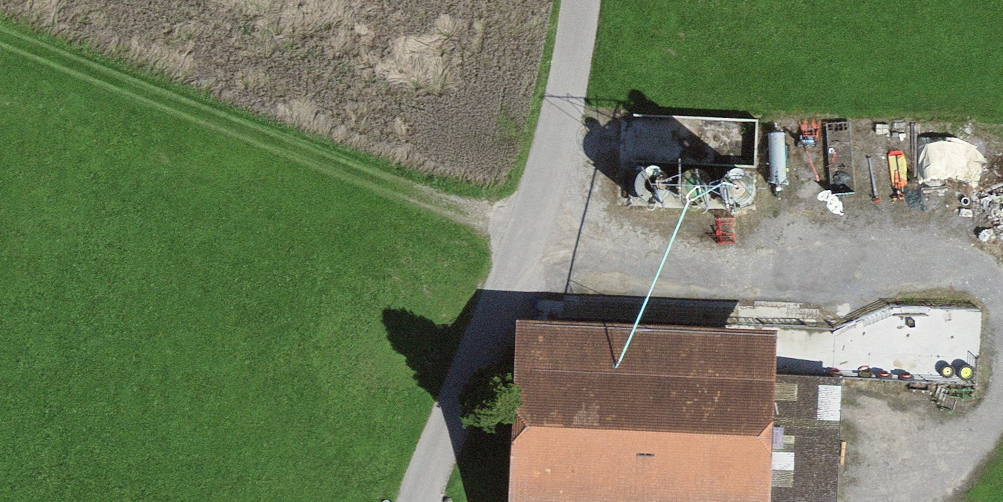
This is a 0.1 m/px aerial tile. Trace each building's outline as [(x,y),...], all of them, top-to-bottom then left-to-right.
[(835,501),(842,349),(773,346),(774,320),(508,308),(499,501),(770,501),(770,499),(835,501)]
